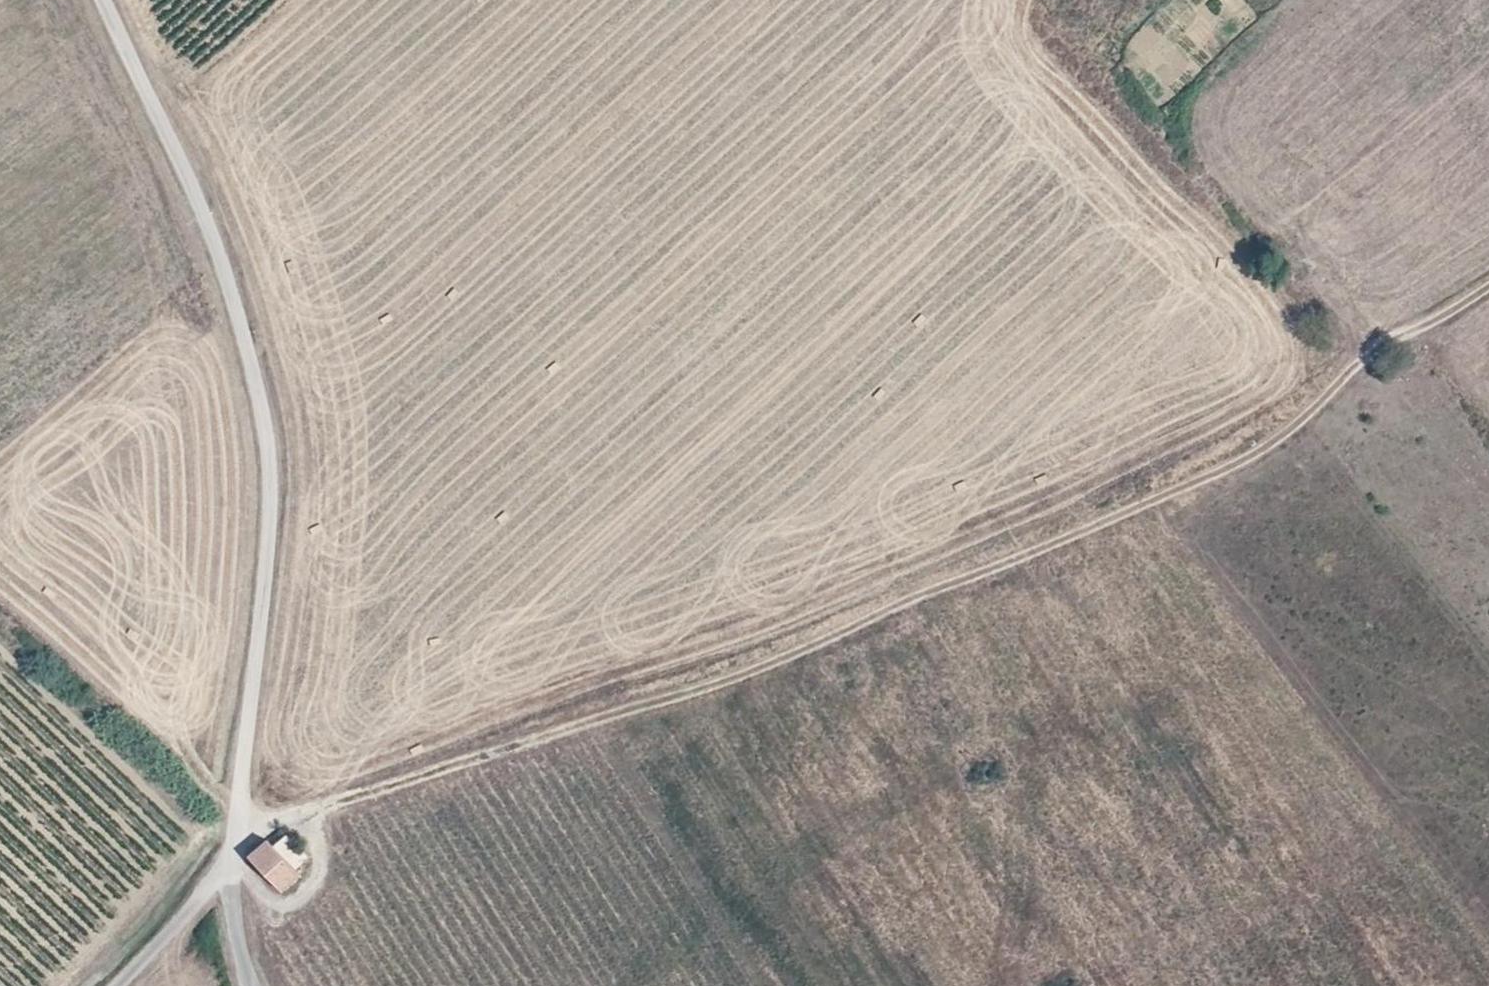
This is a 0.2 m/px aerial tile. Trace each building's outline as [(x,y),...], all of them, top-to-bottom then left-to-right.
[(301,875),(271,840),(255,850),(253,854),(284,890),(301,875)]
